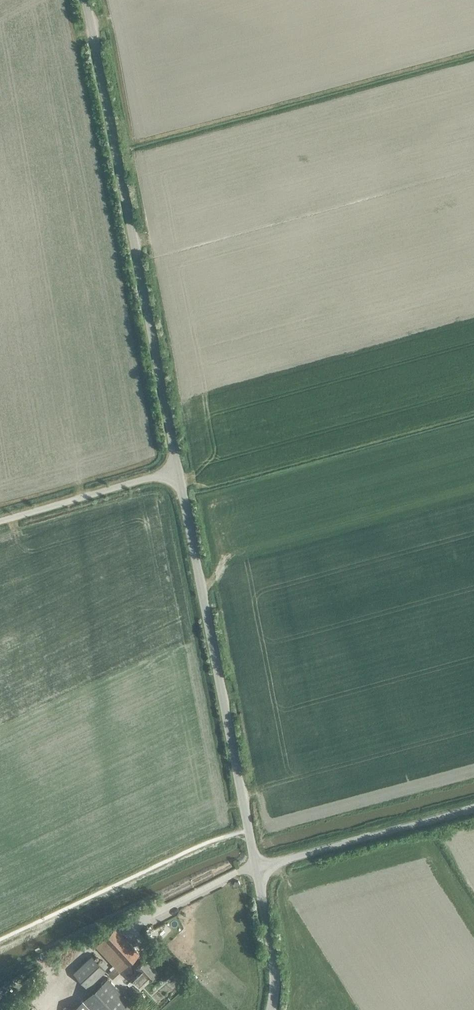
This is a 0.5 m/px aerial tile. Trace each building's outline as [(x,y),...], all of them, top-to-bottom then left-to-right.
[(113,978),(140,953),(115,927),(96,945),(116,966),(108,973),(111,977),(113,978)] [(93,957),(75,974),(88,987),(106,971),(93,957)] [(149,980),(158,972),(145,959),(137,967),(141,972),(133,978),(142,987),(149,980)] [(108,977),(84,999),(94,1009),(138,1009),(108,977)] [(72,1009),(94,1009),(84,999),(72,1009)]
